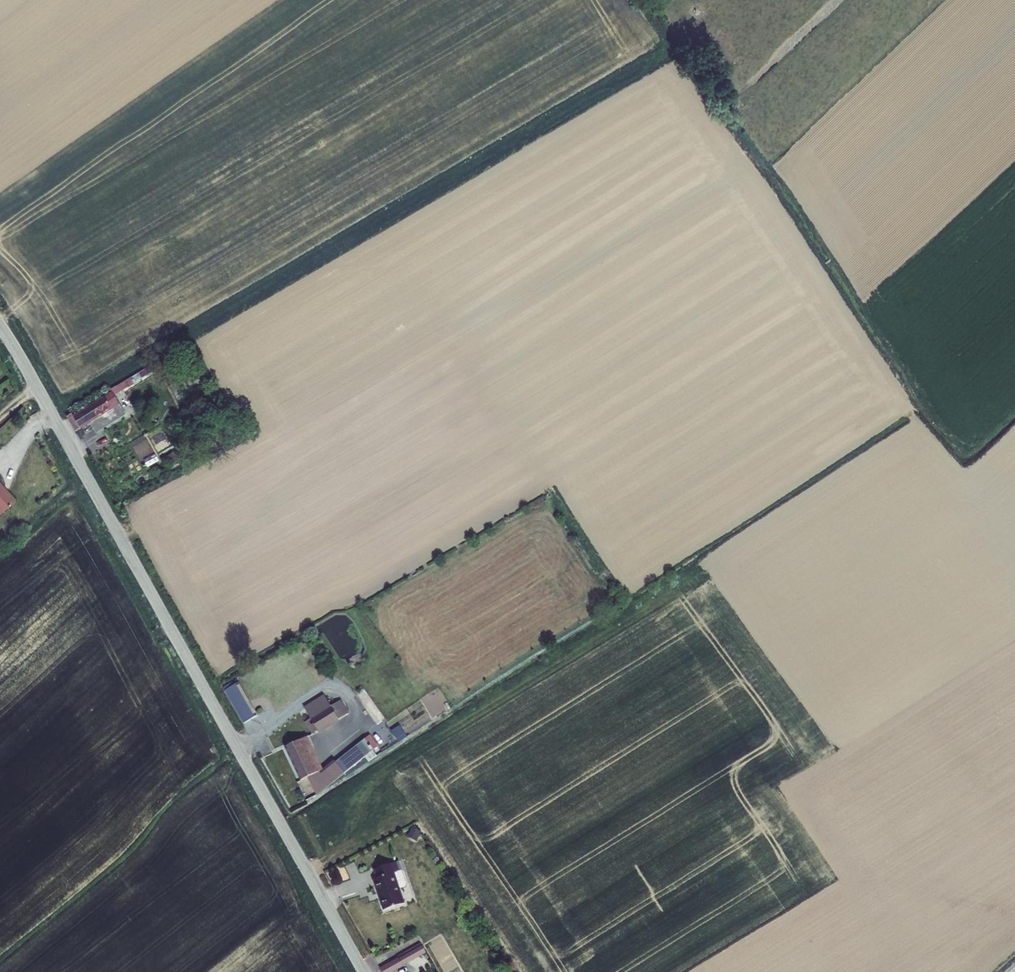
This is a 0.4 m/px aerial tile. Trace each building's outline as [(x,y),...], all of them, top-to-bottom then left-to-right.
[(73,434),(86,426),(92,436),(122,418),(116,408),(109,397),(70,420),(68,416),(64,419),(73,434)] [(1,515),(17,502),(0,482),(0,515),(1,515)] [(230,681),(219,688),(245,732),(256,726),(230,681)] [(295,708),(299,715),(308,732),(343,714),(343,713),(334,697),(325,692),(295,708)] [(285,734),(277,739),(295,774),(298,779),(306,796),(340,772),(329,758),(313,769),(304,750),(306,749),(298,733),(287,738),(285,734)] [(372,750),(359,734),(349,740),(362,756),(372,750)] [(378,898),(382,910),(403,903),(393,873),(396,871),(393,862),(372,869),(375,878),(372,879),(377,894),(378,893),(379,898),(378,898)] [(396,871),(393,873),(398,888),(403,886),(404,883),(400,870),(396,871)] [(379,968),(381,971),(389,971),(401,965),(397,958),(379,968)]
